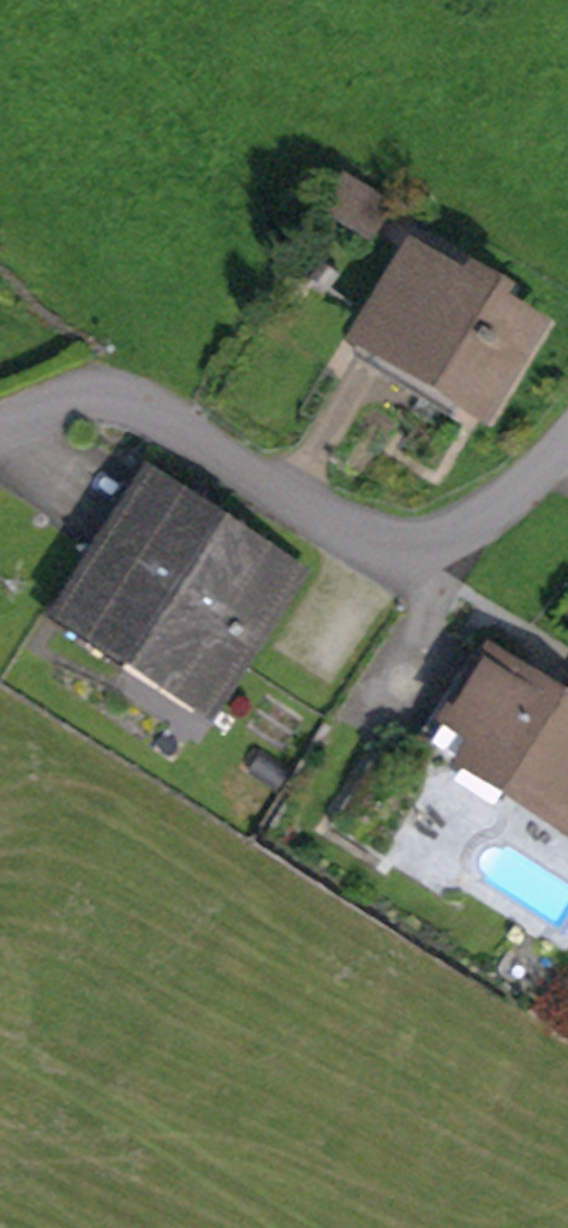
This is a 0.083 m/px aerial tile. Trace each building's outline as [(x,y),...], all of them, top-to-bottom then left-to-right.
[(346,182),(327,213),(368,239),(387,207),(346,182)] [(479,407),(490,403),(532,331),(529,325),(495,304),(499,294),(495,286),(478,278),(468,288),(411,254),(373,319),(377,322),(403,338),(397,351),(400,359),(465,398),(479,407)] [(453,419),(465,398),(400,359),(397,351),(403,338),(377,322),(366,339),(362,337),(353,355),(357,362),(453,419)] [(134,651),(76,613),(154,492),(136,480),(47,620),(123,669),(134,651)] [(134,651),(144,636),(215,682),(284,575),(154,492),(76,613),(134,651)] [(205,698),(215,682),(144,636),(134,651),(205,698)] [(433,745),(489,656),(477,648),(420,737),(374,759),(367,769),(426,755),(433,745)] [(489,656),(433,745),(463,764),(478,741),(518,767),(504,790),(567,831),(567,706),(489,656)] [(504,790),(518,767),(478,741),(463,764),(504,790)]
